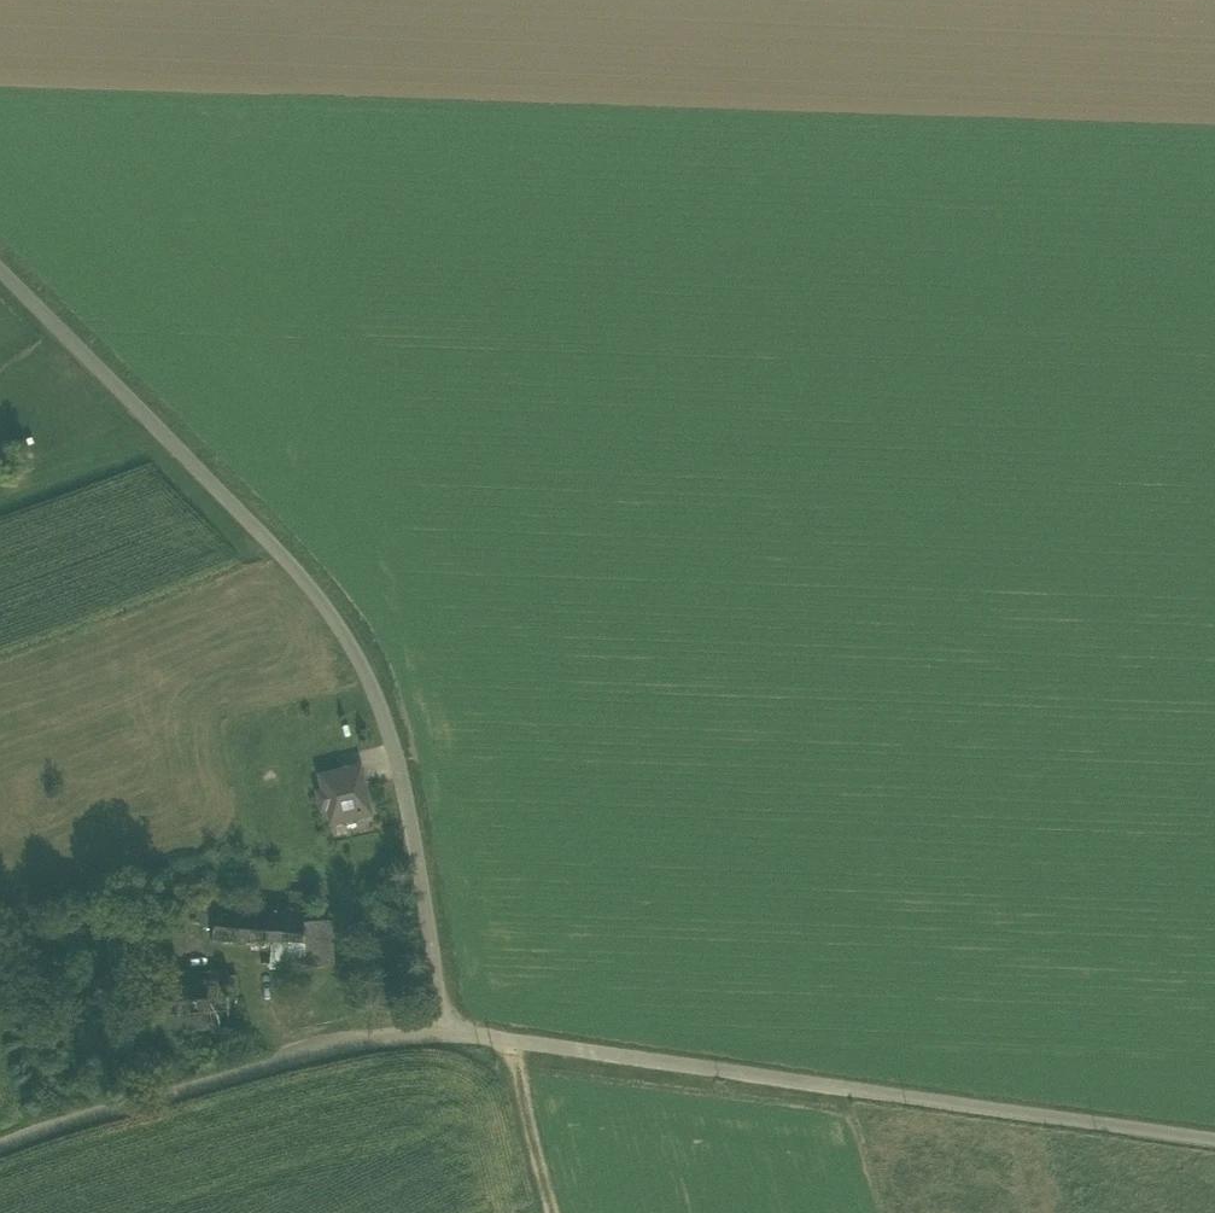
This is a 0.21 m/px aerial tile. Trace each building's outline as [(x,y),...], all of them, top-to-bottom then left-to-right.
[(370,815),(359,768),(321,777),(324,792),(318,793),(322,810),(328,809),(332,824),(370,815)] [(306,918),(307,911),(215,900),(211,940),(319,953),(320,941),(333,943),(335,922),(306,918)] [(175,986),(175,1029),(235,1030),(236,987),(175,986)]
